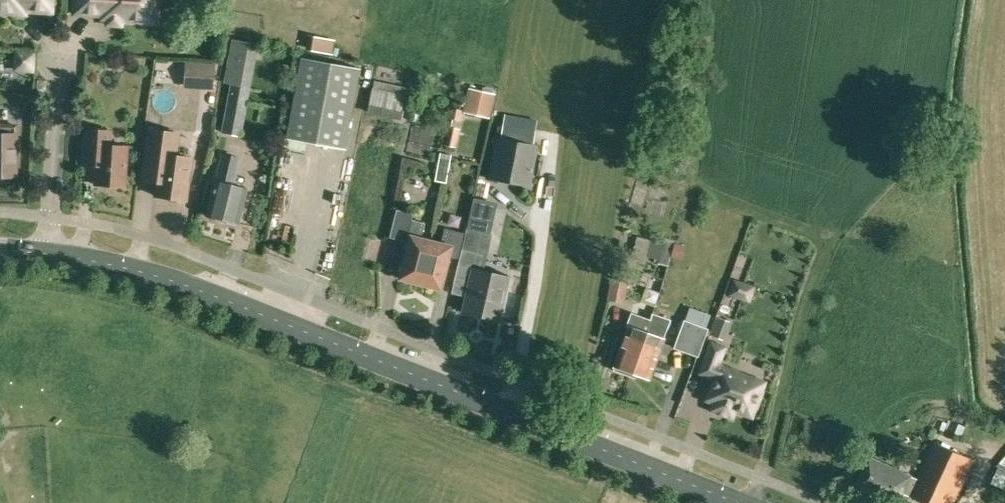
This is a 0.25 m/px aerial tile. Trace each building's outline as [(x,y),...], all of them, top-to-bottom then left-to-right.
[(51,0),(0,0),(0,12),(24,13),(24,10),(50,11),(51,0)] [(74,12),(103,14),(102,17),(108,18),(107,23),(120,24),(120,18),(154,20),(156,0),(75,0),(74,12)] [(250,88),(258,44),(233,39),(224,83),(230,84),(221,133),(241,137),(250,89),(250,88)] [(32,54),(16,53),(15,63),(20,69),(31,70),(32,54)] [(301,57),(287,137),(344,148),(358,67),(301,57)] [(374,78),(372,87),(366,112),(400,119),(407,86),(374,78)] [(37,80),(36,91),(45,91),(46,80),(37,80)] [(470,88),(464,111),(487,116),(492,93),(470,88)] [(144,161),(141,181),(157,184),(155,195),(185,199),(191,157),(175,155),(178,133),(148,128),(144,161)] [(83,154),(83,164),(96,165),(95,184),(124,186),(126,146),(109,145),(110,130),(85,129),(83,154)] [(15,176),(16,133),(0,133),(0,176),(15,176)] [(530,186),(538,146),(495,138),(487,178),(530,186)] [(439,152),(434,181),(445,183),(451,154),(439,152)] [(205,215),(238,223),(247,188),(233,185),(240,157),(222,153),(216,175),(215,175),(205,215)] [(419,283),(430,240),(420,238),(425,222),(411,218),(403,248),(407,249),(399,277),(419,283)] [(430,240),(419,283),(440,288),(448,255),(459,257),(461,248),(465,232),(444,227),(440,243),(430,240)] [(636,236),(632,253),(654,258),(653,262),(669,266),(674,244),(664,241),(663,244),(636,236)] [(461,248),(459,257),(455,276),(469,280),(462,311),(499,319),(509,277),(479,270),(483,252),(461,248)] [(624,303),(631,267),(614,264),(607,299),(624,303)] [(626,374),(627,371),(648,379),(670,320),(652,313),(650,320),(630,313),(626,326),(629,327),(613,370),(626,374)] [(706,330),(683,322),(674,348),(697,356),(706,330)] [(723,348),(710,344),(700,373),(714,378),(706,400),(714,403),(712,410),(731,416),(733,410),(750,416),(754,407),(756,408),(761,393),(759,392),(762,383),(735,373),(735,372),(717,365),(723,348)] [(974,458),(936,441),(919,479),(870,457),(857,486),(896,502),(900,502),(904,493),(927,502),(954,502),(974,458)] [(996,471),(991,483),(1004,488),(1004,475),(996,471)]
